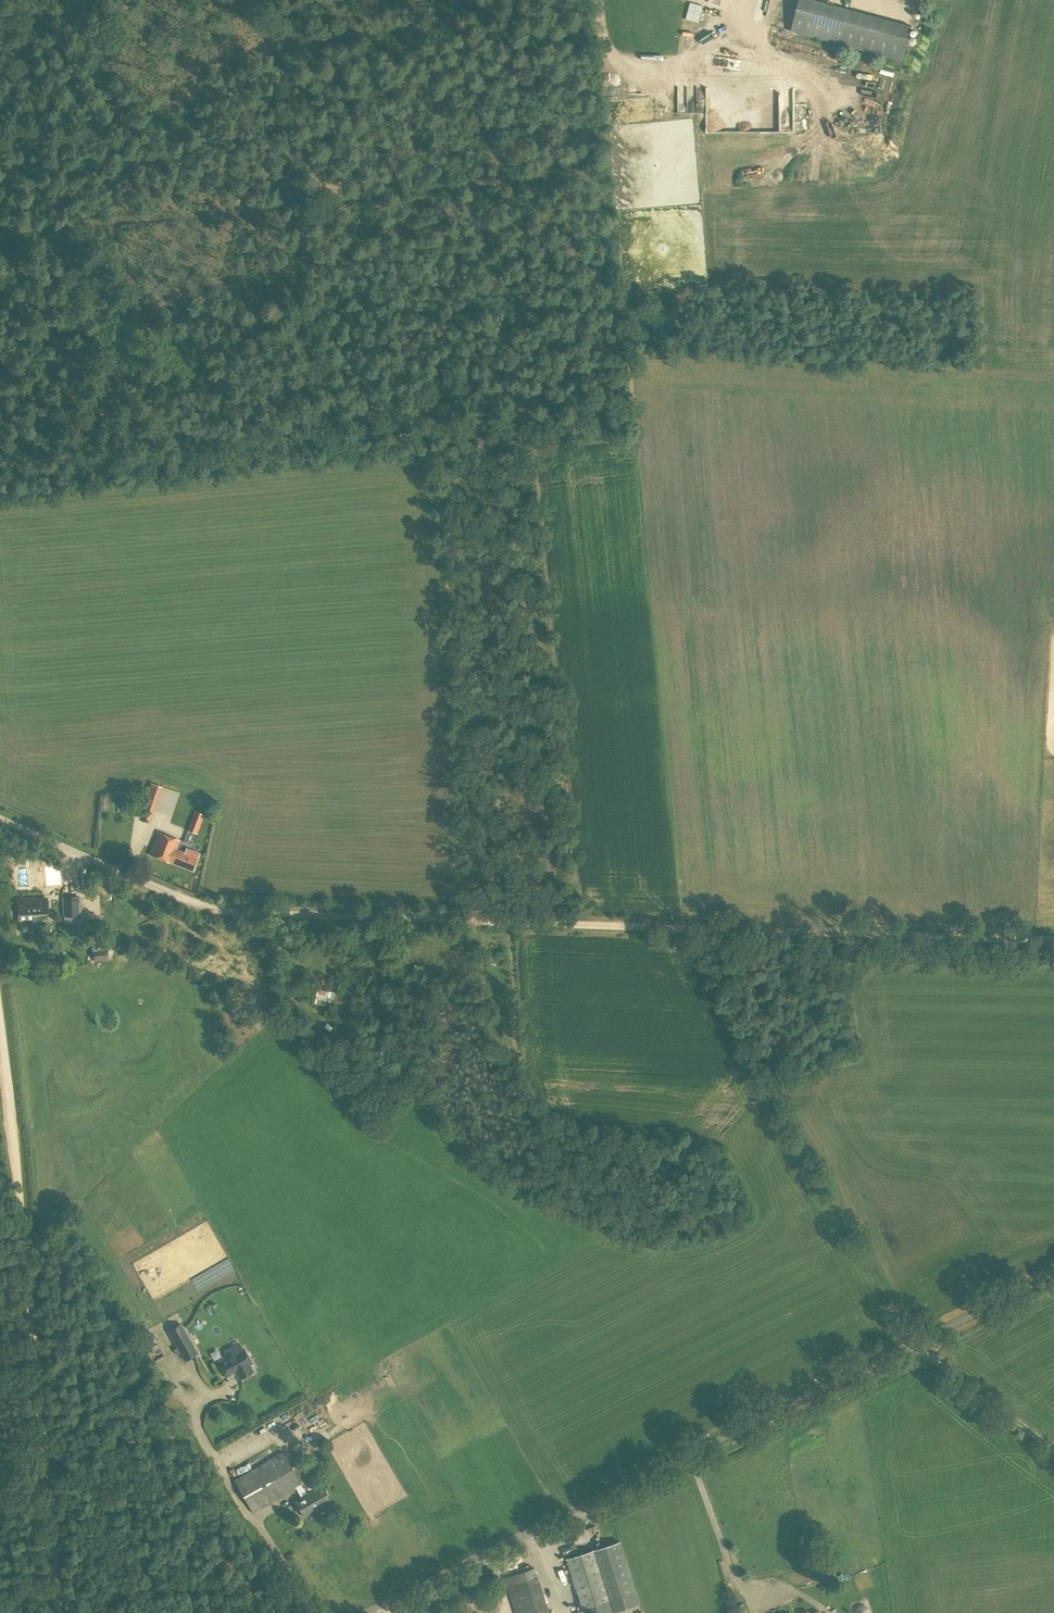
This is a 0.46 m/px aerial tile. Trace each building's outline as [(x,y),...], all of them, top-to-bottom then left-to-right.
[(791,35),(903,52),(907,26),(836,15),(838,2),(828,0),(821,0),(820,5),(796,1),(791,35)] [(704,6),(690,2),(686,19),(699,23),(704,6)] [(803,36),(802,41),(816,44),(817,39),(803,36)] [(722,64),(737,69),(740,58),(726,53),(722,64)] [(172,775),(175,767),(168,765),(166,773),(172,775)] [(160,793),(169,793),(170,775),(156,775),(155,804),(160,804),(160,793)] [(135,814),(138,803),(131,802),(128,813),(135,814)] [(151,821),(155,808),(146,805),(142,817),(151,821)] [(197,834),(204,815),(195,811),(187,830),(197,834)] [(171,863),(176,849),(180,840),(158,832),(149,854),(171,863)] [(176,849),(171,863),(192,871),(199,852),(186,847),(185,852),(176,849)] [(23,889),(35,888),(34,867),(22,868),(23,889)] [(63,917),(73,917),(73,896),(63,897),(63,917)] [(33,899),(33,898),(16,899),(18,921),(15,921),(16,932),(32,931),(32,920),(28,920),(27,914),(49,913),(48,898),(33,899)] [(94,961),(108,960),(106,948),(93,950),(94,961)] [(325,1005),(328,991),(318,989),(315,1003),(325,1005)] [(180,1324),(168,1331),(185,1360),(197,1353),(180,1324)] [(226,1354),(216,1360),(228,1380),(237,1374),(240,1380),(254,1372),(250,1365),(252,1364),(243,1348),(228,1357),(226,1354)] [(323,1396),(331,1412),(344,1406),(337,1390),(323,1396)] [(267,1461),(234,1479),(253,1512),(296,1487),(302,1497),(295,1501),(304,1516),(330,1501),(321,1486),(307,1494),(283,1451),(266,1460),(267,1461)] [(564,1555),(578,1550),(576,1544),(562,1549),(564,1555)] [(600,1612),(598,1606),(636,1594),(621,1544),(569,1560),(585,1612),(600,1612)] [(564,1591),(570,1589),(560,1560),(554,1562),(564,1591)] [(516,1561),(504,1566),(507,1573),(519,1568),(516,1561)] [(535,1569),(505,1578),(517,1612),(550,1612),(535,1569)]
